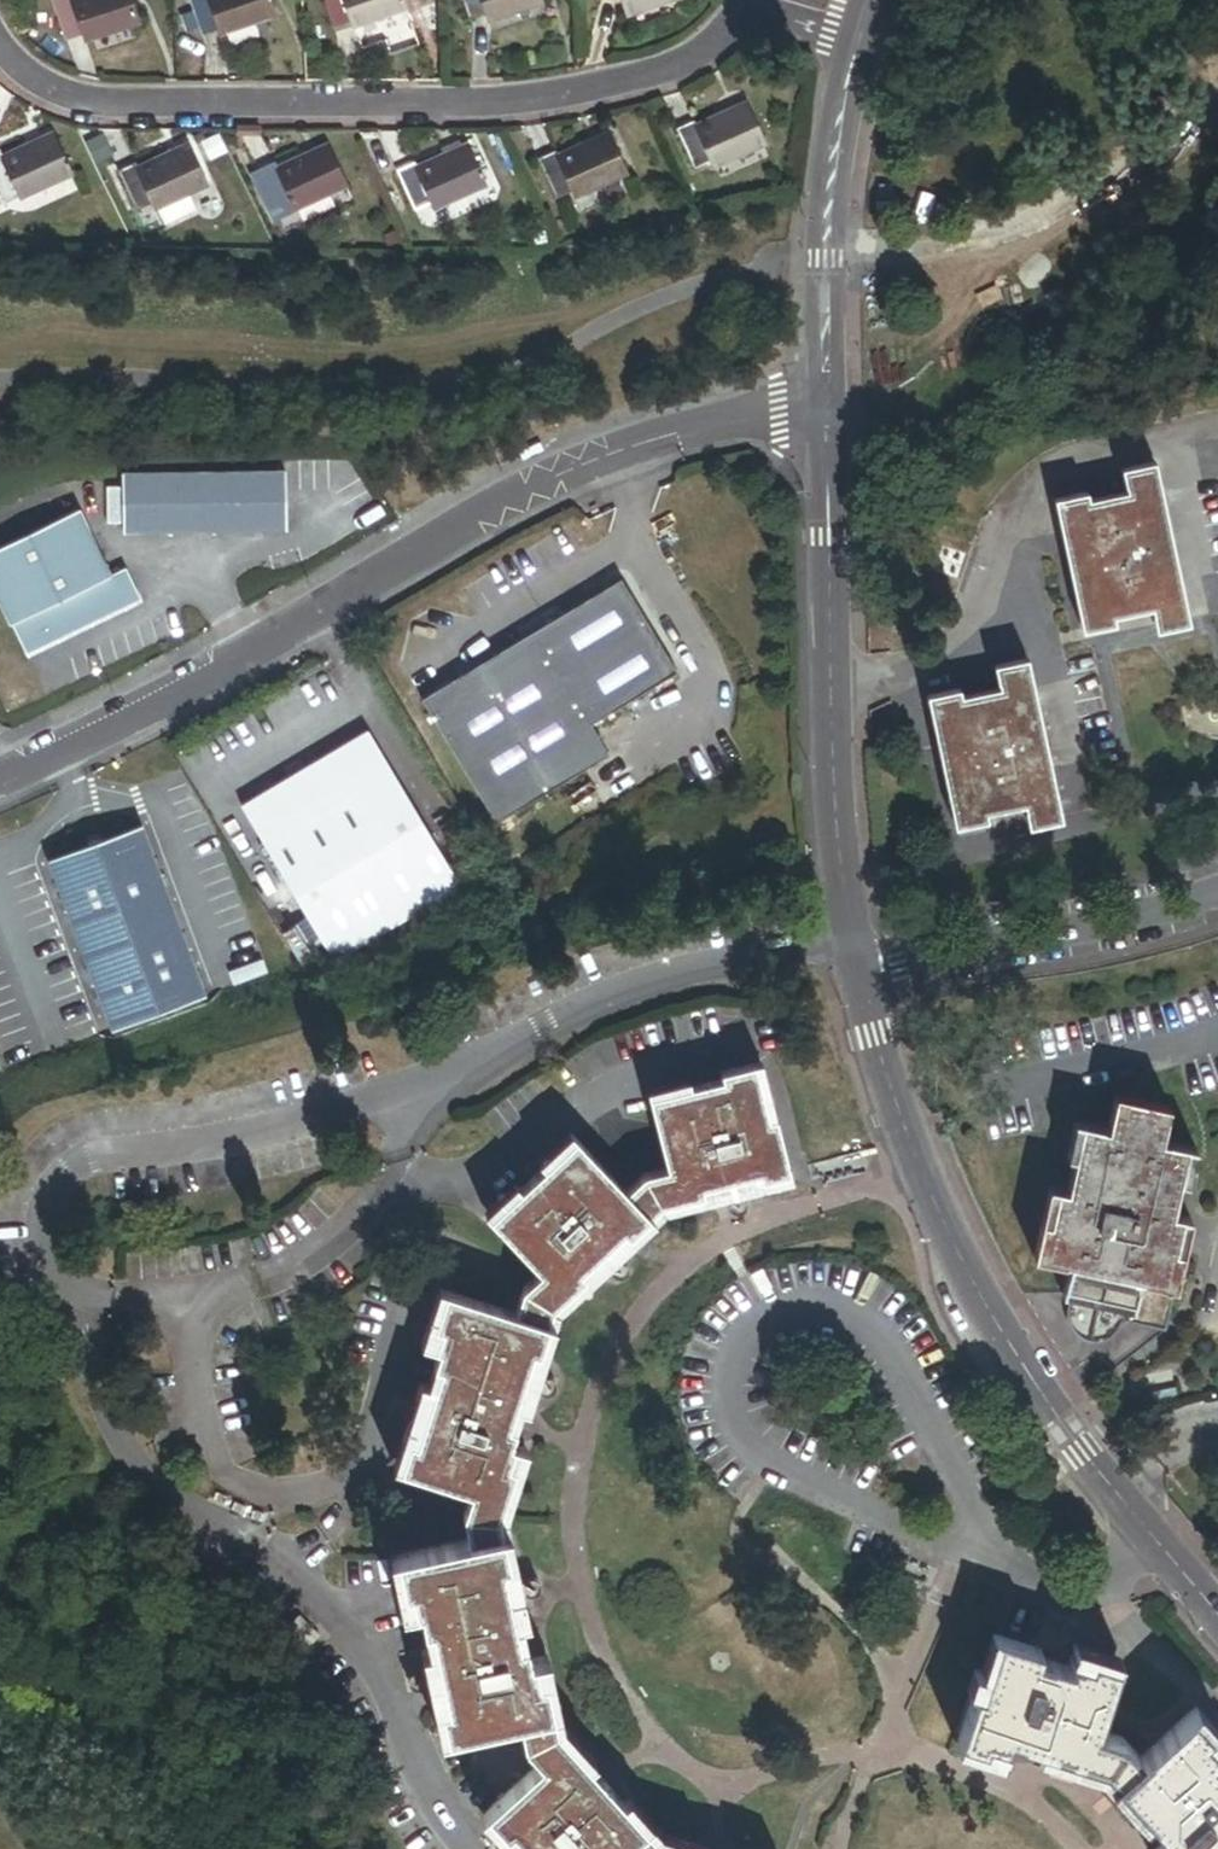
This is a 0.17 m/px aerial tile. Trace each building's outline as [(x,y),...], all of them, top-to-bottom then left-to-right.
[(131,0),(55,0),(54,0),(68,42),(87,34),(91,42),(140,25),(131,0)] [(269,0),(191,0),(204,35),(221,28),(224,34),(275,16),(269,0)] [(404,0),(325,0),(335,28),(354,22),(356,27),(408,10),(404,0)] [(541,0),(462,0),(470,22),(490,15),(492,20),(542,3),(541,0)] [(630,14),(671,0),(625,0),(630,14)] [(765,143),(747,106),(699,128),(696,122),(678,131),(697,170),(714,162),(717,167),(765,143)] [(627,175),(609,136),(560,159),(558,152),(539,160),(557,198),(575,190),(579,196),(627,175)] [(54,137),(3,160),(1,155),(0,155),(0,196),(3,202),(19,194),(23,199),(71,176),(54,137)] [(206,185),(188,147),(139,171),(135,165),(119,173),(138,212),(155,204),(157,208),(188,194),(206,185)] [(347,186),(329,147),(280,170),(276,165),(259,173),(277,213),(294,204),(297,210),(347,186)] [(485,187),(467,147),(419,169),(416,164),(398,173),(416,212),(434,203),(436,209),(485,187)] [(188,194),(157,208),(164,222),(194,207),(188,194)] [(1091,514),(1088,502),(1087,495),(1055,502),(1082,633),(1115,626),(1114,620),(1111,607),(1149,599),(1152,612),(1156,633),(1190,626),(1156,465),(1123,472),(1127,494),(1130,506),(1091,514)] [(292,473),(128,478),(130,535),(293,531),(292,473)] [(1127,494),(1088,502),(1091,514),(1130,506),(1127,494)] [(17,626),(115,578),(82,511),(0,552),(0,591),(17,626)] [(131,570),(115,578),(17,626),(34,659),(147,602),(131,570)] [(428,699),(504,823),(617,754),(598,723),(684,671),(627,578),(428,699)] [(1111,607),(1114,620),(1152,612),(1149,599),(1111,607)] [(963,711),(961,698),(959,692),(927,699),(954,829),(987,822),(986,815),(983,803),(1022,795),(1024,807),(1029,829),(1061,822),(1028,661),(995,668),(999,690),(1002,703),(963,711)] [(999,690),(961,698),(963,711),(1002,703),(999,690)] [(375,732),(249,807),(343,963),(469,888),(375,732)] [(983,803),(986,815),(1024,807),(1022,795),(983,803)] [(57,860),(123,1034),(215,999),(149,825),(57,860)] [(647,1174),(627,1192),(653,1220),(668,1206),(707,1197),(705,1189),(734,1182),(762,1175),(764,1182),(792,1175),(778,1117),(770,1120),(758,1072),(652,1099),(669,1169),(647,1174)] [(1108,1131),(1082,1126),(1074,1160),(1067,1194),(1058,1192),(1051,1226),(1043,1224),(1035,1261),(1070,1269),(1065,1292),(1133,1306),(1138,1283),(1175,1291),(1182,1256),(1175,1254),(1182,1218),(1173,1216),(1180,1183),(1188,1148),(1162,1143),(1170,1109),(1115,1098),(1108,1131)] [(1074,1160),(1082,1126),(1074,1124),(1067,1159),(1074,1160)] [(653,1220),(627,1192),(578,1140),(493,1219),(542,1273),(525,1288),(517,1313),(553,1324),(561,1305),(588,1280),(584,1273),(628,1233),(633,1238),(653,1220)] [(1196,1150),(1188,1148),(1180,1183),(1189,1185),(1196,1150)] [(736,1190),(734,1182),(705,1189),(707,1197),(708,1204),(729,1198),(736,1190)] [(1050,1190),(1043,1224),(1051,1226),(1058,1192),(1050,1190)] [(1190,1220),(1182,1218),(1175,1254),(1182,1256),(1190,1220)] [(553,1324),(517,1313),(448,1291),(437,1323),(444,1326),(437,1347),(441,1349),(436,1365),(443,1367),(436,1388),(427,1413),(418,1441),(412,1440),(402,1469),(471,1491),(463,1516),(469,1541),(503,1533),(500,1516),(516,1468),(510,1466),(517,1445),(512,1444),(518,1426),(509,1424),(534,1351),(542,1353),(553,1324)] [(1132,1315),(1133,1306),(1065,1292),(1063,1301),(1132,1315)] [(436,1388),(422,1384),(416,1402),(420,1403),(418,1410),(427,1413),(436,1388)] [(509,1561),(503,1533),(469,1541),(398,1556),(405,1591),(413,1590),(417,1610),(422,1609),(425,1626),(433,1625),(438,1648),(444,1677),(449,1705),(443,1707),(450,1736),(520,1721),(554,1713),(547,1679),(541,1680),(536,1659),(532,1660),(527,1640),(521,1641),(504,1563),(509,1561)] [(1029,1738),(1026,1747),(1104,1768),(1117,1782),(1142,1760),(1123,1739),(1100,1732),(1120,1666),(1094,1658),(1092,1664),(1071,1658),(1068,1666),(1040,1657),(1041,1650),(1000,1637),(982,1694),(975,1692),(959,1740),(987,1748),(989,1742),(1008,1748),(1010,1742),(1012,1734),(1029,1738)] [(438,1648),(425,1651),(429,1672),(433,1672),(434,1679),(444,1677),(438,1648)] [(554,1713),(520,1721),(526,1745),(542,1763),(489,1812),(510,1835),(515,1830),(532,1848),(626,1848),(649,1828),(609,1784),(602,1790),(592,1778),(598,1772),(558,1729),(554,1713)] [(1117,1782),(1169,1841),(1161,1848),(1217,1848),(1217,1766),(1213,1760),(1217,1755),(1217,1752),(1207,1739),(1211,1734),(1193,1714),(1142,1760),(1117,1782)] [(1010,1742),(1026,1747),(1029,1738),(1012,1734),(1010,1742)] [(609,1784),(598,1772),(592,1778),(602,1790),(609,1784)] [(626,1848),(689,1848),(660,1840),(649,1828),(626,1848)] [(504,1840),(512,1848),(532,1848),(515,1830),(510,1835),(504,1840)]
